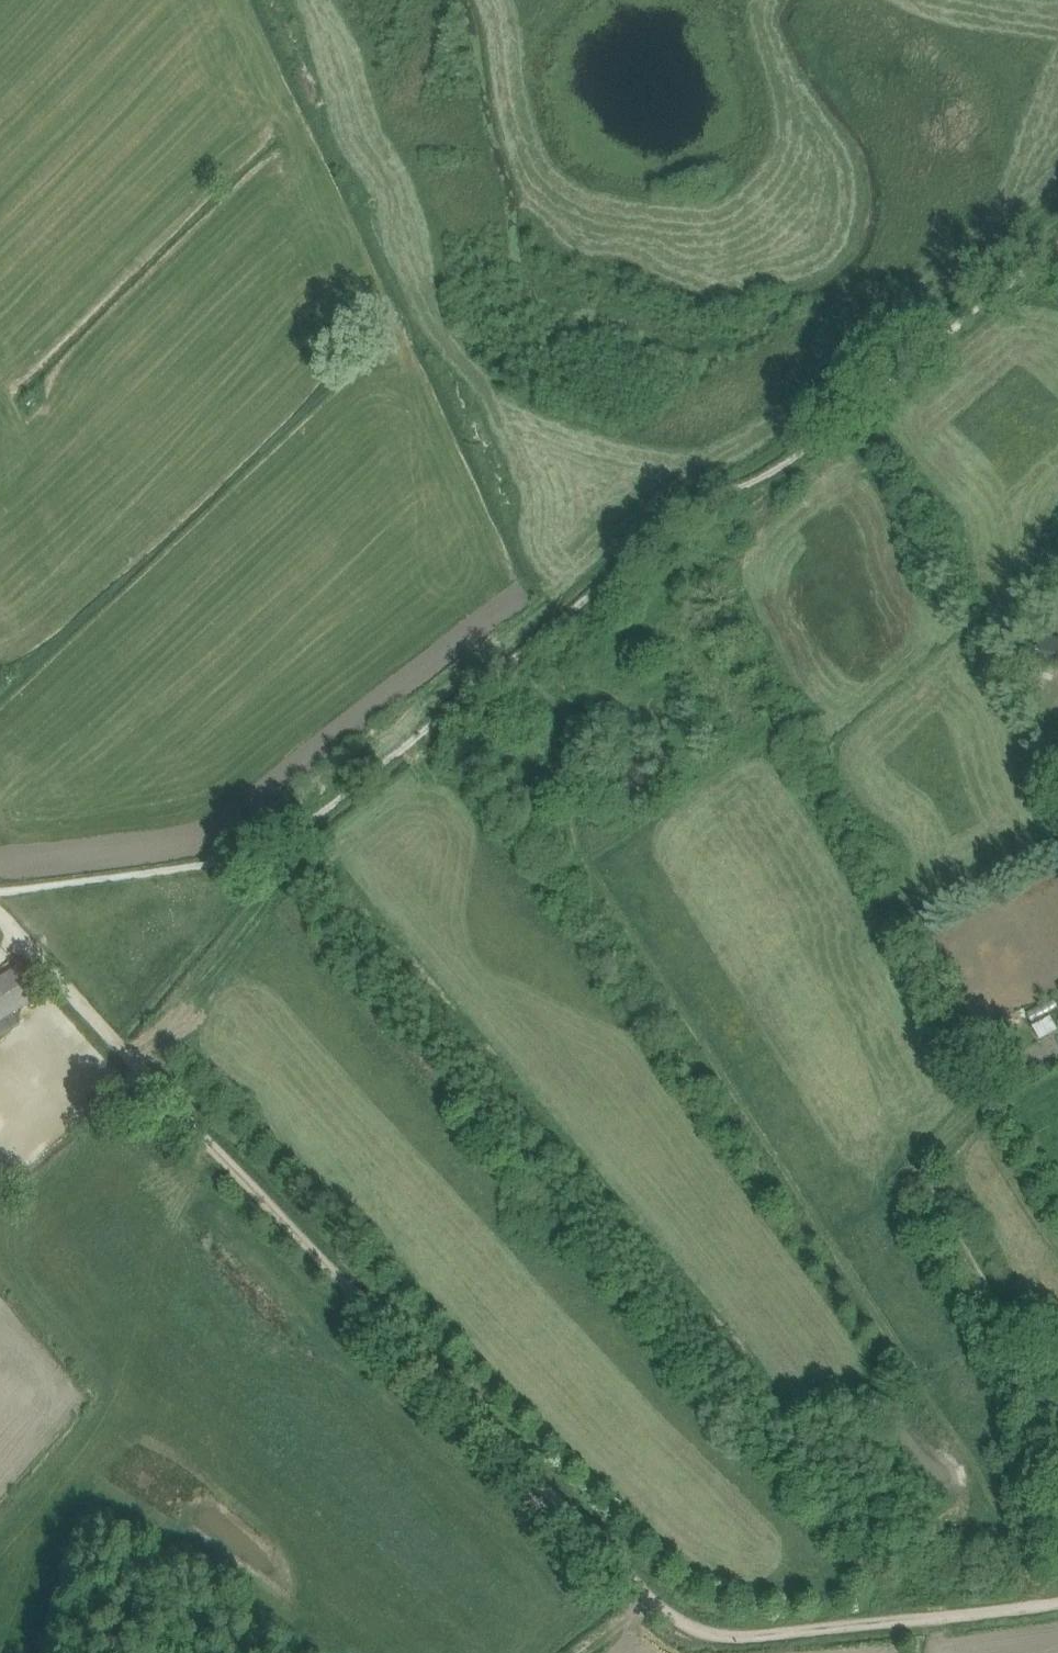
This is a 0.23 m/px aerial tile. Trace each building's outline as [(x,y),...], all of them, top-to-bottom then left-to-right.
[(35,998),(17,968),(0,978),(0,1020),(35,998)] [(1052,999),(1057,995),(1057,976),(1044,985),(1052,999)] [(1057,1030),(1051,1017),(1034,1026),(1041,1039),(1057,1030)]
